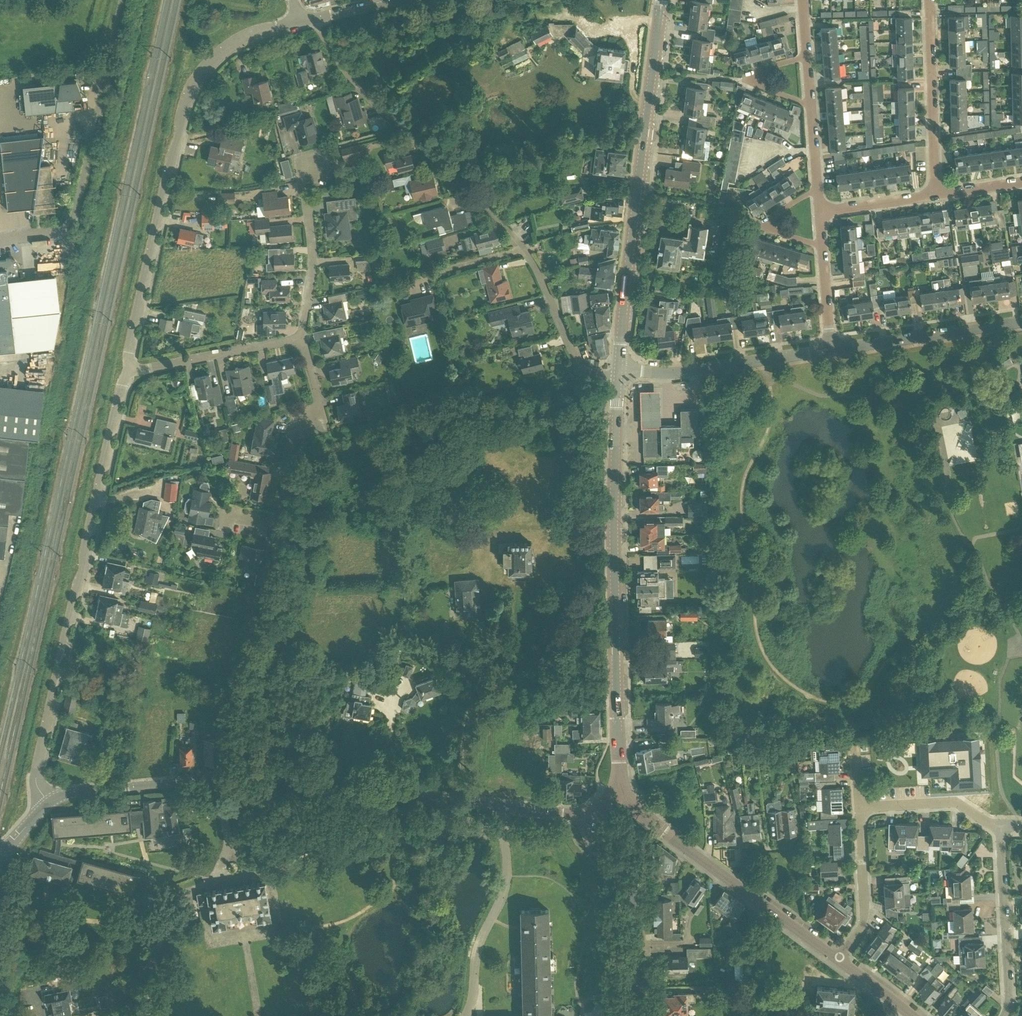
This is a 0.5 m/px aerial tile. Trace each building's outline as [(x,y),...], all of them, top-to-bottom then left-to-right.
[(707,15),(708,3),(712,3),(712,0),(700,0),(699,2),(692,1),(691,1),(689,1),(688,13),(707,15)] [(1014,15),(1021,14),(1021,5),(1013,5),(1014,15)] [(701,34),(714,36),(715,29),(705,28),(707,15),(688,13),(686,25),(688,25),(688,26),(702,28),(701,34)] [(1011,29),(1021,29),(1021,14),(1014,15),(1011,15),(1011,29)] [(728,15),(727,25),(733,26),(734,21),(739,22),(740,16),(728,15)] [(948,29),(964,28),(969,28),(968,16),(948,16),(948,29)] [(763,21),(765,27),(771,25),(777,23),(775,17),(763,21)] [(896,22),(896,30),(912,29),(912,17),(891,18),(891,23),(896,22)] [(594,56),(598,57),(599,47),(594,45),(576,26),(575,26),(574,24),(551,24),(548,26),(548,25),(531,33),(536,43),(553,35),(566,35),(584,54),(587,51),(588,52),(592,55),(594,56)] [(768,39),(773,54),(785,50),(780,35),(774,37),(771,25),(765,27),(768,36),(768,39)] [(821,28),(822,41),(837,40),(836,27),(821,28)] [(964,40),(964,28),(948,29),(948,41),(964,40)] [(912,29),(896,30),(896,41),(912,41),(912,29)] [(990,29),(990,39),(999,39),(999,31),(994,31),(994,29),(990,29)] [(1011,29),(1011,41),(1021,41),(1021,29),(1011,29)] [(688,51),(709,54),(710,41),(713,42),(714,36),(701,34),(700,39),(693,38),(692,39),(690,39),(688,51)] [(764,40),(757,42),(761,57),(773,54),(768,39),(768,36),(763,37),(764,40)] [(507,47),(510,55),(511,56),(525,48),(521,40),(507,47)] [(822,41),(823,53),(837,52),(837,40),(822,41)] [(964,40),(948,41),(948,53),(964,52),(964,40)] [(896,41),(896,54),(913,53),(912,41),(896,41)] [(1011,41),(1012,53),(1021,53),(1021,41),(1011,41)] [(761,57),(757,42),(745,45),(750,60),(761,57)] [(750,60),(745,45),(733,48),(737,63),(750,60)] [(510,55),(507,47),(498,51),(502,59),(510,55)] [(599,47),(598,57),(595,76),(622,79),(623,70),(627,71),(628,59),(624,59),(625,50),(599,47)] [(525,48),(511,56),(514,64),(530,57),(525,48)] [(325,69),(321,51),(306,54),(306,55),(301,56),(304,67),(309,66),(311,73),(325,69)] [(709,54),(688,51),(687,63),(689,64),(689,65),(697,66),(696,72),(709,73),(710,67),(707,66),(709,54)] [(823,53),(824,65),(838,64),(837,52),(823,53)] [(964,52),(948,53),(949,65),(956,65),(956,71),(971,71),(970,64),(965,64),(964,52)] [(913,53),(896,54),(897,65),(913,65),(913,53)] [(1012,53),(1012,63),(1021,63),(1021,53),(1012,53)] [(510,55),(502,59),(502,60),(500,60),(504,68),(514,64),(511,56),(510,55)] [(838,64),(824,65),(825,78),(839,76),(838,64)] [(913,65),(897,65),(897,78),(913,78),(913,65)] [(296,73),(299,85),(310,83),(307,70),(296,73)] [(971,79),(971,71),(956,71),(956,79),(949,79),(950,91),(965,91),(965,79),(971,79)] [(1012,85),(1021,84),(1021,72),(1012,72),(1012,85)] [(243,78),(247,92),(253,91),(256,100),(271,97),(267,81),(253,84),(252,76),(243,78)] [(23,86),(26,114),(74,110),(73,97),(83,96),(78,81),(23,86)] [(685,87),(683,99),(703,101),(704,89),(707,89),(708,83),(706,83),(696,82),(695,88),(687,87),(687,88),(685,87)] [(1013,97),(1021,96),(1021,84),(1012,85),(1013,97)] [(826,88),(827,100),(841,99),(840,87),(826,88)] [(897,89),(898,100),(914,100),(913,88),(897,89)] [(749,110),(755,96),(743,91),(742,94),(736,92),(735,100),(739,101),(737,105),(749,110)] [(965,91),(950,91),(950,103),(966,103),(965,91)] [(335,98),(339,113),(344,111),(348,126),(368,121),(365,111),(361,112),(357,99),(353,100),(351,93),(335,98)] [(766,100),(755,96),(749,110),(750,110),(749,113),(753,115),(754,112),(756,113),(755,115),(759,117),(760,114),(766,100)] [(1013,97),(1013,109),(1021,109),(1021,96),(1013,97)] [(683,99),(682,111),(684,111),(684,112),(696,114),(695,120),(716,122),(717,116),(701,114),(703,101),(683,99)] [(827,100),(827,112),(842,111),(841,99),(827,100)] [(768,128),(769,123),(777,105),(766,100),(760,114),(766,117),(763,126),(768,128)] [(898,100),(898,112),(914,112),(914,100),(898,100)] [(980,108),(983,108),(984,113),(989,113),(989,102),(980,103),(980,108)] [(966,115),(966,103),(950,103),(950,115),(966,115)] [(278,108),(280,115),(298,110),(296,105),(286,108),(285,106),(278,108)] [(777,105),(769,123),(787,131),(793,117),(786,115),(788,109),(777,105)] [(1013,109),(1013,121),(1021,120),(1021,109),(1013,109)] [(827,112),(828,125),(843,124),(842,111),(827,112)] [(284,117),(288,130),(297,127),(302,143),(317,138),(311,117),(303,119),(301,112),(284,117)] [(898,125),(914,124),(914,112),(898,112),(898,125)] [(966,115),(950,115),(951,128),(966,127),(966,115)] [(686,126),(685,137),(702,140),(704,127),(715,129),(716,122),(695,120),(695,126),(688,125),(688,126),(686,126)] [(828,125),(829,137),(844,136),(843,124),(828,125)] [(915,137),(914,124),(898,125),(899,137),(915,137)] [(1013,134),(1014,138),(1021,137),(1021,134),(1020,124),(1015,124),(1015,127),(1012,128),(1013,134)] [(757,127),(755,133),(761,136),(763,130),(757,127)] [(730,138),(741,140),(743,130),(732,128),(730,138)] [(764,136),(780,143),(782,137),(766,131),(764,136)] [(208,162),(217,163),(216,169),(227,171),(231,157),(239,159),(244,139),(223,134),(220,149),(212,147),(208,162)] [(1,141),(8,211),(35,209),(34,215),(56,213),(51,166),(41,167),(45,136),(1,141)] [(829,137),(830,150),(845,149),(844,136),(829,137)] [(685,137),(683,150),(685,150),(685,151),(691,152),(691,157),(694,158),(702,159),(703,159),(704,153),(700,152),(702,140),(685,137)] [(741,140),(730,138),(729,145),(740,147),(741,140)] [(341,149),(344,159),(363,154),(360,144),(341,149)] [(740,147),(729,145),(728,145),(728,148),(727,151),(739,153),(740,147)] [(1005,149),(1007,164),(1019,162),(1017,147),(1005,149)] [(597,149),(596,157),(594,172),(607,174),(607,171),(624,173),(626,153),(597,149)] [(1007,164),(1005,149),(992,151),(995,166),(1007,164)] [(385,154),(388,167),(397,165),(399,171),(414,167),(411,154),(398,157),(397,151),(385,154)] [(726,157),(738,159),(739,153),(727,151),(726,157)] [(980,153),(983,168),(995,166),(992,151),(980,153)] [(983,168),(980,153),(968,154),(971,170),(983,168)] [(971,170),(968,154),(954,157),(956,172),(971,170)] [(771,163),(774,168),(776,167),(785,162),(781,156),(771,163)] [(725,163),(736,165),(738,159),(726,157),(725,163)] [(664,183),(687,186),(688,179),(695,180),(697,172),(698,172),(699,162),(683,160),(681,170),(666,168),(664,183)] [(897,165),(899,180),(912,178),(909,163),(897,165)] [(887,182),(899,180),(897,165),(885,167),(887,182)] [(770,171),(776,180),(776,181),(784,194),(795,187),(794,187),(801,183),(794,172),(788,176),(787,174),(782,177),(776,167),(774,168),(770,171)] [(873,169),(875,184),(887,182),(885,167),(873,169)] [(723,174),(734,177),(735,170),(724,168),(723,174)] [(875,184),(873,169),(860,171),(863,186),(875,184)] [(860,171),(848,173),(851,188),(863,186),(860,171)] [(851,188),(848,173),(836,175),(838,189),(851,188)] [(393,179),(394,186),(407,183),(409,190),(413,189),(416,198),(422,196),(423,200),(431,198),(430,194),(436,193),(432,176),(412,181),(410,175),(393,179)] [(385,181),(387,189),(394,187),(392,180),(385,181)] [(772,184),(766,187),(774,200),(784,194),(776,181),(776,180),(771,183),(772,184)] [(759,187),(754,191),(764,207),(774,200),(766,187),(761,190),(759,187)] [(558,193),(561,203),(582,198),(580,188),(558,193)] [(764,207),(754,191),(753,190),(749,192),(752,196),(746,200),(754,213),(764,207)] [(218,193),(219,202),(235,201),(235,193),(218,193)] [(367,193),(364,201),(370,204),(373,196),(367,193)] [(264,199),(266,215),(290,212),(288,196),(264,199)] [(590,218),(603,220),(604,213),(622,215),(624,197),(614,196),(614,198),(605,197),(605,201),(596,200),(596,206),(591,206),(590,218)] [(326,221),(328,235),(335,234),(336,239),(345,238),(344,230),(349,229),(348,220),(349,218),(357,218),(354,199),(328,202),(330,220),(326,221)] [(998,222),(997,210),(991,211),(990,203),(986,203),(977,205),(980,220),(986,219),(986,224),(998,222)] [(418,221),(420,223),(424,222),(426,222),(427,227),(443,223),(446,232),(469,226),(465,212),(450,216),(447,205),(414,214),(414,217),(416,220),(418,221)] [(966,206),(968,222),(980,220),(977,205),(966,206)] [(709,213),(719,214),(720,207),(710,206),(709,213)] [(956,224),(968,222),(966,206),(954,208),(956,224)] [(942,210),(930,211),(932,227),(933,233),(939,232),(938,227),(944,226),(942,210)] [(932,227),(930,211),(918,213),(920,229),(932,227)] [(920,229),(918,213),(906,215),(908,231),(915,230),(916,236),(921,236),(920,229)] [(202,214),(202,227),(210,227),(210,229),(214,229),(214,227),(225,227),(225,214),(202,214)] [(894,217),(896,233),(908,231),(906,215),(894,217)] [(896,233),(894,217),(882,219),(884,235),(896,233)] [(255,220),(257,233),(266,232),(267,242),(293,239),(291,224),(270,226),(269,219),(255,220)] [(572,231),(589,227),(587,219),(570,223),(572,231)] [(840,226),(841,239),(856,237),(855,225),(840,226)] [(387,229),(391,246),(400,244),(396,226),(387,229)] [(680,253),(702,256),(707,228),(691,226),(689,239),(682,238),(680,253)] [(471,236),(474,248),(478,247),(479,248),(499,243),(495,228),(474,233),(475,235),(471,236)] [(193,243),(201,245),(204,234),(181,229),(178,241),(193,244),(193,243)] [(590,244),(590,249),(608,251),(607,254),(615,255),(617,252),(618,247),(619,237),(619,231),(601,229),(601,230),(592,229),(591,234),(587,234),(586,243),(590,244)] [(680,253),(682,238),(682,237),(661,234),(660,245),(659,245),(658,253),(658,254),(657,264),(678,267),(680,253)] [(460,238),(464,250),(472,248),(469,236),(460,238)] [(761,254),(766,240),(754,236),(749,251),(756,253),(755,258),(760,259),(761,254)] [(426,242),(430,254),(445,250),(442,237),(426,242)] [(856,237),(841,239),(842,250),(857,249),(856,237)] [(766,240),(761,254),(773,258),(777,243),(766,240)] [(773,258),(784,262),(788,247),(777,243),(773,258)] [(788,247),(784,262),(795,265),(796,260),(806,263),(808,254),(799,251),(800,250),(788,247)] [(1003,248),(991,250),(991,254),(992,262),(1010,259),(1009,247),(1003,248)] [(269,263),(267,263),(267,271),(276,271),(276,269),(294,269),(294,253),(280,254),(280,248),(269,248),(269,263)] [(857,261),(857,249),(842,250),(843,263),(857,261)] [(949,259),(959,256),(957,250),(947,253),(949,259)] [(924,259),(923,252),(912,253),(913,261),(924,259)] [(978,263),(978,261),(977,254),(961,256),(962,265),(978,263)] [(356,256),(356,263),(370,262),(368,255),(356,256)] [(1021,262),(1021,255),(1019,255),(1017,257),(1017,255),(1013,256),(1014,263),(1021,262)] [(578,258),(580,265),(589,263),(587,256),(578,258)] [(580,265),(578,258),(570,259),(571,268),(580,265)] [(579,276),(596,278),(595,285),(612,287),(616,258),(598,262),(597,269),(580,266),(579,276)] [(940,259),(941,267),(949,266),(948,258),(940,259)] [(17,350),(9,280),(19,279),(18,267),(17,265),(16,263),(13,260),(10,259),(8,259),(0,260),(0,351),(17,350)] [(857,261),(843,263),(844,274),(851,274),(851,280),(863,279),(863,273),(858,273),(857,261)] [(330,265),(331,281),(350,279),(349,264),(330,265)] [(479,270),(482,283),(487,282),(490,293),(493,292),(495,300),(511,296),(507,280),(500,282),(499,278),(501,277),(499,270),(497,270),(496,264),(484,267),(484,269),(479,270)] [(567,276),(565,269),(555,271),(556,278),(567,276)] [(780,275),(778,282),(788,285),(797,284),(797,278),(788,278),(780,275)] [(980,276),(980,278),(981,283),(984,299),(996,297),(993,276),(993,275),(980,276)] [(998,275),(993,276),(996,297),(996,300),(1002,299),(1002,296),(1009,295),(1006,279),(999,280),(998,275)] [(730,287),(732,278),(724,277),(724,282),(723,286),(730,287)] [(943,278),(947,305),(959,303),(960,303),(959,301),(964,301),(962,286),(957,287),(950,288),(949,277),(943,278)] [(930,280),(932,290),(934,306),(947,305),(943,278),(930,280)] [(984,299),(981,283),(980,278),(968,280),(971,301),(984,299)] [(262,280),(263,293),(271,293),(271,301),(290,300),(289,285),(277,286),(276,279),(262,280)] [(918,288),(913,289),(915,301),(920,300),(921,308),(934,306),(932,290),(919,292),(918,288)] [(370,295),(368,289),(361,291),(363,297),(370,295)] [(895,296),(897,312),(910,310),(909,302),(915,301),(913,289),(907,290),(907,294),(895,296)] [(780,291),(781,299),(788,298),(787,290),(780,291)] [(324,304),(328,322),(349,318),(347,309),(344,310),(342,301),(347,300),(345,292),(328,296),(330,303),(324,304)] [(609,307),(592,309),(588,309),(585,292),(571,294),(573,312),(583,311),(586,326),(610,323),(609,307)] [(590,294),(592,309),(609,307),(608,292),(590,294)] [(871,299),(858,301),(860,317),(873,315),(872,307),(878,306),(876,294),(870,295),(871,299)] [(876,294),(878,306),(883,306),(884,314),(897,312),(895,296),(882,297),(881,294),(876,294)] [(402,304),(407,325),(431,320),(428,307),(435,306),(432,295),(415,299),(416,301),(402,304)] [(713,295),(706,296),(706,298),(707,305),(708,316),(716,315),(713,295)] [(860,317),(858,301),(857,296),(852,297),(853,302),(845,303),(846,305),(841,305),(843,318),(847,318),(848,319),(860,317)] [(646,317),(664,319),(666,306),(677,308),(678,301),(666,299),(659,299),(658,305),(648,303),(646,317)] [(761,301),(762,309),(771,307),(770,300),(761,301)] [(495,324),(501,322),(508,321),(510,322),(512,331),(522,329),(524,330),(524,332),(534,330),(529,310),(516,313),(514,306),(488,312),(490,321),(495,324)] [(790,311),(792,327),(805,326),(802,306),(791,307),(791,311),(790,311)] [(771,309),(773,322),(779,321),(780,329),(792,327),(790,311),(784,312),(783,308),(771,309)] [(181,332),(191,334),(191,332),(194,333),(200,330),(202,320),(204,321),(206,314),(186,309),(181,332)] [(753,316),(755,333),(768,331),(767,323),(773,322),(771,309),(765,310),(765,315),(753,316)] [(258,325),(258,333),(272,332),(272,327),(286,326),(285,311),(264,312),(265,324),(258,325)] [(740,314),(734,315),(736,328),(742,327),(743,335),(755,333),(753,316),(741,318),(740,314)] [(699,315),(688,317),(685,336),(692,335),(693,342),(706,340),(704,324),(704,321),(700,322),(699,315)] [(716,322),(718,339),(731,337),(730,329),(736,328),(734,315),(728,316),(728,320),(716,322)] [(159,328),(171,330),(173,320),(161,317),(159,328)] [(664,319),(646,317),(644,331),(653,332),(652,338),(657,339),(658,347),(676,345),(674,329),(662,331),(664,319)] [(704,324),(706,340),(718,339),(716,322),(704,324)] [(610,323),(586,326),(589,342),(592,341),(594,347),(599,357),(606,356),(609,352),(608,345),(606,332),(611,331),(611,327),(610,323)] [(321,337),(325,356),(346,351),(344,343),(341,344),(339,337),(345,336),(343,326),(326,329),(327,336),(321,337)] [(518,348),(519,355),(521,355),(522,358),(520,358),(524,372),(543,367),(540,353),(532,355),(531,352),(533,352),(531,345),(518,348)] [(376,359),(381,362),(385,356),(380,353),(376,359)] [(268,362),(271,377),(272,377),(273,383),(275,392),(281,391),(280,386),(281,386),(280,377),(287,376),(287,374),(295,372),(292,357),(268,362)] [(330,370),(333,384),(353,380),(351,371),(360,369),(357,357),(342,360),(343,367),(330,370)] [(996,364),(1000,370),(1012,363),(1008,357),(996,364)] [(227,371),(229,381),(234,380),(236,393),(257,389),(256,381),(251,382),(247,366),(227,371)] [(196,377),(200,397),(209,395),(211,404),(223,401),(219,386),(213,388),(210,374),(196,377)] [(392,382),(385,384),(388,393),(395,391),(392,382)] [(266,385),(269,399),(270,399),(271,404),(276,402),(275,397),(276,397),(275,392),(273,383),(266,385)] [(30,439),(39,440),(44,390),(0,385),(0,435),(30,439)] [(337,405),(341,421),(361,416),(358,401),(357,401),(355,391),(343,393),(345,403),(337,405)] [(657,392),(637,393),(638,424),(658,424),(657,392)] [(225,395),(229,413),(238,411),(234,393),(225,395)] [(402,402),(404,409),(413,407),(411,400),(402,402)] [(262,414),(272,415),(273,404),(263,403),(262,414)] [(642,425),(642,455),(676,454),(675,446),(700,446),(699,438),(692,438),(692,436),(697,435),(697,415),(697,408),(680,409),(680,420),(680,425),(642,425)] [(135,440),(151,444),(152,441),(162,444),(161,445),(169,447),(172,436),(174,436),(177,422),(157,417),(154,431),(138,427),(135,440)] [(251,452),(260,454),(260,452),(274,454),(277,437),(271,435),(274,420),(259,417),(256,433),(255,433),(251,452)] [(232,425),(233,432),(240,431),(239,424),(232,425)] [(219,431),(221,442),(229,441),(226,429),(219,431)] [(184,437),(197,439),(198,433),(186,430),(184,437)] [(8,524),(10,513),(22,514),(30,439),(0,435),(0,524),(8,524)] [(703,456),(703,455),(703,454),(703,453),(702,452),(702,451),(701,450),(700,450),(699,449),(697,449),(696,449),(695,450),(694,450),(693,451),(693,452),(692,453),(692,454),(692,455),(692,456),(692,457),(693,458),(693,459),(694,460),(695,460),(696,460),(697,460),(699,460),(700,460),(701,460),(702,459),(702,458),(703,457),(703,456)] [(212,458),(214,464),(224,462),(222,455),(212,458)] [(228,471),(255,476),(251,496),(253,496),(252,501),(255,504),(261,505),(264,503),(265,498),(266,498),(271,472),(259,470),(260,466),(230,460),(228,471)] [(666,471),(656,471),(640,471),(640,470),(639,470),(639,476),(638,476),(638,484),(639,484),(639,486),(640,486),(640,484),(656,484),(656,475),(666,475),(666,471)] [(165,500),(175,501),(177,484),(166,483),(165,500)] [(197,495),(194,495),(193,500),(189,499),(186,502),(185,509),(186,513),(190,513),(189,521),(205,524),(206,517),(208,517),(210,503),(207,503),(209,493),(208,493),(209,488),(209,485),(208,483),(204,483),(203,484),(201,486),(200,491),(198,491),(197,495)] [(638,501),(638,508),(640,509),(640,511),(641,511),(641,510),(657,510),(657,509),(664,509),(664,502),(657,502),(657,499),(670,499),(670,490),(664,491),(656,491),(650,491),(650,495),(640,495),(640,494),(639,494),(639,501),(638,501)] [(688,516),(706,515),(706,503),(688,503),(688,516)] [(134,536),(136,539),(147,541),(149,540),(151,534),(152,534),(154,522),(168,524),(170,514),(162,512),(162,511),(140,506),(135,530),(136,530),(134,536)] [(638,528),(638,534),(664,534),(664,521),(656,521),(643,521),(643,526),(640,526),(640,528),(638,528)] [(0,524),(0,539),(7,539),(8,524),(0,524)] [(175,533),(184,534),(185,527),(176,525),(175,533)] [(191,546),(198,548),(197,555),(219,559),(222,545),(213,543),(215,536),(194,532),(191,546)] [(664,534),(638,534),(638,540),(641,540),(641,543),(643,543),(643,547),(656,547),(664,547),(664,543),(664,534)] [(499,543),(500,552),(504,552),(504,563),(509,563),(509,573),(512,572),(512,578),(529,578),(528,572),(532,572),(531,542),(499,543)] [(241,557),(247,558),(245,568),(257,571),(255,581),(264,583),(268,561),(262,560),(264,548),(243,544),(241,557)] [(656,554),(656,568),(675,567),(675,554),(656,554)] [(701,561),(687,562),(688,570),(701,569),(701,561)] [(105,574),(123,578),(123,576),(130,577),(131,572),(124,570),(125,566),(108,562),(105,574)] [(637,582),(636,582),(636,593),(637,593),(637,603),(639,603),(639,610),(651,610),(651,603),(657,603),(657,596),(664,596),(663,578),(657,578),(657,571),(637,571),(637,582)] [(151,572),(149,583),(156,585),(159,573),(151,572)] [(123,578),(105,574),(103,586),(120,590),(120,592),(125,593),(127,587),(128,587),(129,581),(122,580),(123,578)] [(455,579),(457,614),(480,612),(478,578),(455,579)] [(150,601),(156,603),(159,592),(152,591),(150,601)] [(101,595),(98,607),(115,611),(122,612),(124,605),(117,603),(118,598),(101,595)] [(154,613),(157,604),(140,600),(139,606),(147,608),(146,612),(154,613)] [(115,611),(98,607),(96,619),(112,623),(113,618),(120,620),(122,614),(115,613),(115,611)] [(680,610),(680,618),(697,618),(697,610),(680,610)] [(648,620),(648,635),(667,635),(666,619),(648,620)] [(137,633),(149,636),(151,629),(138,626),(137,633)] [(656,645),(656,653),(675,652),(675,644),(656,645)] [(695,648),(695,657),(708,656),(707,648),(695,648)] [(403,674),(409,676),(413,666),(407,664),(403,674)] [(673,665),(665,665),(645,666),(645,680),(649,680),(649,682),(656,681),(656,680),(671,680),(670,673),(673,673),(673,665)] [(403,708),(407,711),(412,710),(415,706),(416,700),(421,696),(422,697),(442,690),(437,676),(429,678),(428,676),(422,679),(423,680),(416,683),(419,689),(413,696),(407,698),(404,702),(403,708)] [(347,707),(344,713),(344,717),(350,718),(352,714),(370,717),(372,703),(369,703),(370,697),(365,696),(367,682),(355,680),(352,698),(354,702),(348,700),(347,707)] [(61,710),(73,713),(78,692),(66,690),(61,710)] [(554,701),(554,710),(568,710),(568,701),(554,701)] [(646,718),(646,729),(665,728),(665,725),(673,725),(672,713),(679,713),(678,703),(669,704),(669,702),(655,702),(655,717),(646,718)] [(581,713),(581,723),(590,723),(590,727),(601,727),(600,711),(583,711),(582,705),(572,706),(572,714),(581,713)] [(412,714),(418,717),(422,709),(415,706),(412,714)] [(60,753),(81,759),(89,732),(77,728),(78,723),(72,721),(70,726),(68,726),(60,753)] [(214,723),(214,734),(230,734),(230,722),(214,723)] [(590,723),(581,723),(582,728),(573,728),(573,737),(582,737),(601,737),(601,727),(590,727),(590,723)] [(189,740),(186,741),(186,746),(180,746),(181,763),(194,763),(193,752),(195,752),(194,735),(189,735),(189,740)] [(936,739),(919,740),(921,775),(950,773),(951,786),(981,784),(980,761),(981,760),(981,748),(979,748),(979,736),(963,737),(963,739),(936,740),(936,739)] [(205,739),(206,762),(222,762),(222,738),(205,739)] [(819,760),(839,759),(838,747),(833,747),(833,741),(816,742),(816,748),(818,748),(819,760)] [(555,743),(555,752),(562,752),(567,752),(569,752),(569,743),(555,743)] [(635,751),(638,770),(669,765),(669,764),(677,762),(674,747),(659,749),(659,747),(650,749),(650,748),(635,751)] [(562,752),(555,752),(555,754),(554,771),(561,772),(561,761),(562,761),(567,761),(567,752),(562,752)] [(620,767),(631,767),(631,754),(620,753),(620,767)] [(693,761),(695,766),(696,766),(699,765),(709,763),(708,759),(708,758),(693,761)] [(839,759),(819,760),(819,771),(814,771),(814,780),(834,779),(834,771),(839,771),(839,759)] [(561,773),(560,794),(573,795),(573,793),(581,793),(582,774),(561,773)] [(821,788),(822,799),(841,798),(841,786),(835,787),(835,781),(819,781),(819,788),(821,788)] [(703,792),(704,800),(717,799),(716,791),(715,791),(714,785),(707,785),(708,789),(708,791),(703,792)] [(730,789),(734,807),(741,806),(738,787),(730,789)] [(842,810),(841,798),(822,799),(822,811),(820,811),(820,818),(825,817),(825,811),(842,810)] [(783,835),(781,810),(780,799),(775,800),(774,802),(767,802),(766,804),(766,811),(768,811),(771,836),(783,835)] [(143,809),(144,820),(145,836),(163,834),(163,829),(168,829),(169,834),(180,832),(175,801),(164,802),(164,804),(163,804),(162,803),(162,800),(155,801),(155,800),(144,801),(145,807),(142,807),(143,809)] [(747,803),(748,814),(752,838),(760,837),(758,813),(754,813),(753,803),(747,803)] [(713,812),(714,844),(725,843),(735,843),(733,811),(730,811),(730,806),(723,806),(716,807),(716,812),(713,812)] [(144,820),(143,809),(131,810),(131,809),(78,813),(78,812),(52,815),(54,838),(56,838),(61,837),(61,835),(68,834),(69,837),(85,835),(84,833),(132,828),(132,827),(141,826),(140,821),(144,820)] [(781,810),(783,835),(796,834),(793,809),(781,810)] [(752,838),(748,814),(740,815),(743,839),(752,838)] [(808,826),(808,829),(828,828),(829,843),(833,843),(833,853),(843,853),(843,842),(841,842),(840,827),(847,827),(847,818),(808,820),(808,822),(808,823),(808,826)] [(905,842),(905,824),(894,823),(894,834),(888,834),(887,848),(905,849),(905,842)] [(916,849),(922,849),(923,835),(917,835),(917,824),(905,824),(905,842),(916,843),(916,849)] [(923,835),(922,849),(928,849),(928,843),(940,843),(940,825),(929,824),(929,835),(923,835)] [(940,825),(940,843),(939,850),(963,850),(964,831),(951,831),(951,825),(940,825)] [(40,848),(40,851),(70,860),(82,864),(78,877),(108,886),(108,888),(123,892),(124,889),(129,891),(129,894),(134,895),(140,873),(135,871),(134,874),(132,873),(132,871),(120,867),(119,869),(84,859),(83,860),(59,854),(60,852),(61,849),(61,846),(61,844),(61,841),(61,837),(56,838),(56,841),(56,844),(55,848),(55,850),(54,852),(40,848)] [(652,872),(661,873),(661,871),(674,873),(677,858),(658,843),(653,845),(652,872)] [(29,871),(68,882),(69,881),(67,880),(70,868),(72,868),(72,867),(68,866),(70,860),(40,851),(38,857),(34,856),(33,857),(35,858),(31,870),(30,870),(29,871)] [(820,863),(821,876),(838,875),(838,862),(820,863)] [(952,885),(969,884),(974,884),(974,883),(973,880),(973,878),(972,875),(970,875),(970,873),(966,874),(966,867),(962,867),(945,868),(945,875),(946,875),(946,877),(948,878),(948,885),(952,885)] [(884,883),(884,895),(902,894),(908,894),(909,894),(908,876),(894,877),(894,883),(884,883)] [(682,895),(695,904),(692,908),(698,913),(704,905),(697,901),(707,887),(695,877),(682,895)] [(198,893),(199,904),(210,902),(214,927),(227,925),(226,919),(257,914),(258,919),(271,917),(265,882),(208,891),(208,892),(198,893)] [(803,885),(804,893),(818,892),(817,884),(803,885)] [(946,897),(946,903),(960,902),(959,896),(971,895),(971,894),(973,894),(973,893),(973,892),(974,890),(974,888),(974,887),(974,884),(969,884),(952,885),(952,897),(946,897)] [(724,889),(714,904),(734,918),(744,904),(724,889)] [(902,894),(884,895),(884,899),(882,899),(882,904),(884,904),(884,906),(895,905),(895,911),(909,911),(909,905),(908,905),(908,894),(902,894)] [(846,909),(844,907),(830,896),(815,915),(816,916),(815,917),(821,921),(822,920),(826,923),(835,911),(836,912),(838,910),(843,913),(846,909)] [(654,910),(654,916),(672,916),(672,899),(655,899),(655,910),(654,910)] [(960,902),(946,903),(946,909),(953,909),(954,920),(972,919),(971,908),(960,909),(960,902)] [(851,907),(847,904),(844,907),(846,909),(843,913),(838,910),(836,912),(835,911),(826,923),(833,928),(834,928),(835,928),(836,927),(837,926),(840,922),(844,925),(851,916),(846,913),(851,907)] [(704,908),(699,918),(705,921),(710,912),(704,908)] [(562,1015),(551,1015),(549,909),(521,910),(524,1015),(563,1015),(562,1015)] [(672,916),(654,916),(654,923),(655,923),(655,933),(672,933),(672,916)] [(726,925),(742,937),(741,926),(731,919),(726,925)] [(972,930),(972,919),(954,920),(954,931),(942,932),(942,938),(958,937),(962,937),(961,931),(972,930)] [(887,922),(883,927),(890,932),(892,934),(896,929),(894,927),(887,922)] [(879,932),(878,933),(887,940),(888,939),(892,934),(890,932),(883,927),(879,932)] [(878,933),(864,950),(874,957),(878,952),(883,955),(885,951),(881,948),(887,940),(878,933)] [(959,954),(983,953),(983,942),(972,943),(971,936),(962,937),(958,937),(959,954)] [(907,947),(912,951),(915,946),(918,944),(912,939),(907,947)] [(947,941),(939,941),(939,950),(947,950),(947,941)] [(915,946),(912,951),(918,955),(921,950),(915,946)] [(687,948),(687,956),(709,956),(708,947),(687,948)] [(885,958),(882,962),(888,967),(887,969),(893,973),(894,971),(895,972),(903,962),(907,958),(900,953),(897,957),(890,951),(888,953),(885,951),(883,955),(882,955),(885,957),(884,958),(885,958)] [(984,964),(983,953),(959,954),(960,972),(973,971),(973,965),(984,964)] [(687,970),(687,956),(664,957),(664,959),(662,961),(661,963),(661,965),(662,967),(665,968),(665,971),(667,971),(667,975),(668,976),(684,976),(685,974),(685,970),(687,970)] [(896,973),(895,975),(901,979),(902,978),(910,983),(918,973),(910,967),(913,962),(907,958),(903,962),(895,972),(896,973)] [(930,971),(930,972),(933,974),(935,976),(943,967),(938,962),(933,968),(930,971)] [(694,975),(701,976),(702,967),(695,966),(694,975)] [(935,976),(933,974),(918,992),(930,1001),(944,984),(935,976)] [(954,985),(941,1001),(942,1002),(937,1008),(939,1009),(938,1010),(943,1015),(944,1013),(946,1015),(960,998),(955,993),(958,989),(954,985)] [(726,997),(736,997),(736,986),(726,986),(726,997)] [(821,1005),(820,1015),(853,1015),(856,990),(818,986),(816,1005),(821,1005)] [(987,996),(978,987),(968,998),(977,1006),(987,996)] [(70,989),(45,994),(47,1005),(49,1005),(49,1007),(70,1003),(69,1001),(72,1000),(70,989)] [(666,1013),(676,1013),(676,1015),(687,1015),(687,1014),(687,1000),(695,1000),(695,993),(674,993),(674,996),(666,996),(666,1013)] [(49,1007),(51,1015),(66,1015),(72,1015),(70,1003),(49,1007)] [(982,1014),(969,1003),(965,1008),(961,1013),(961,1012),(957,1015),(980,1015),(982,1014)]
